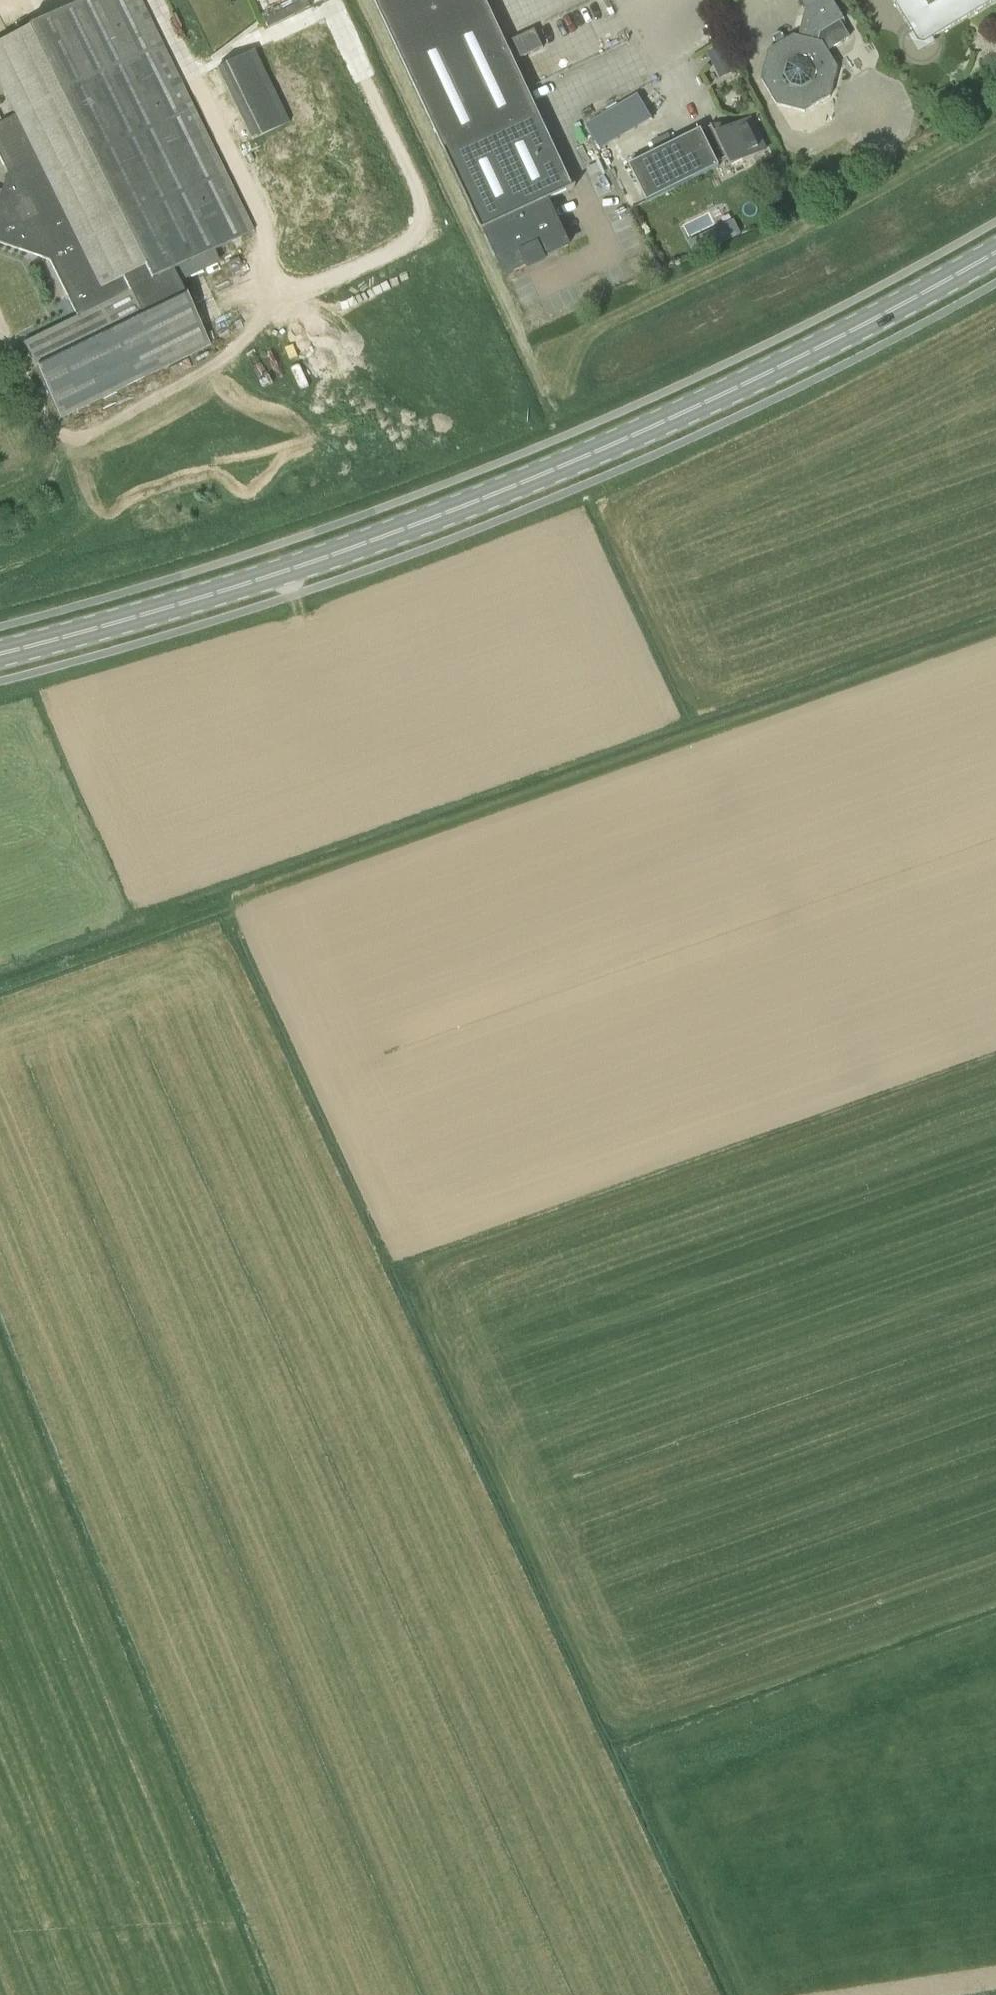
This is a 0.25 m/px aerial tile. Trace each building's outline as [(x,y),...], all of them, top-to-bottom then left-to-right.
[(138,0),(86,0),(0,42),(0,88),(14,116),(0,123),(0,163),(6,174),(0,190),(0,244),(49,261),(76,318),(21,344),(58,420),(208,347),(172,272),(252,233),(138,0)] [(573,190),(485,0),(373,0),(482,233),(485,231),(506,277),(568,248),(547,202),(573,190)] [(827,51),(850,38),(840,22),(844,20),(832,0),(799,0),(805,10),(799,37),(794,36),(768,51),(761,80),(776,106),(805,113),(831,98),(838,69),(827,51)] [(920,46),(995,0),(892,0),(920,46)] [(507,43),(515,62),(543,49),(534,30),(507,43)] [(711,52),(722,76),(734,71),(723,47),(711,52)] [(215,69),(251,142),(289,123),(253,50),(215,69)] [(635,92),(583,122),(598,148),(650,117),(635,92)] [(647,203),(719,168),(717,164),(726,160),(731,169),(765,152),(749,120),(727,131),(724,126),(713,131),(712,127),(701,132),(701,131),(629,167),(647,203)] [(673,145),(668,135),(652,144),(657,153),(673,145)] [(688,243),(695,258),(715,248),(708,233),(688,243)]
